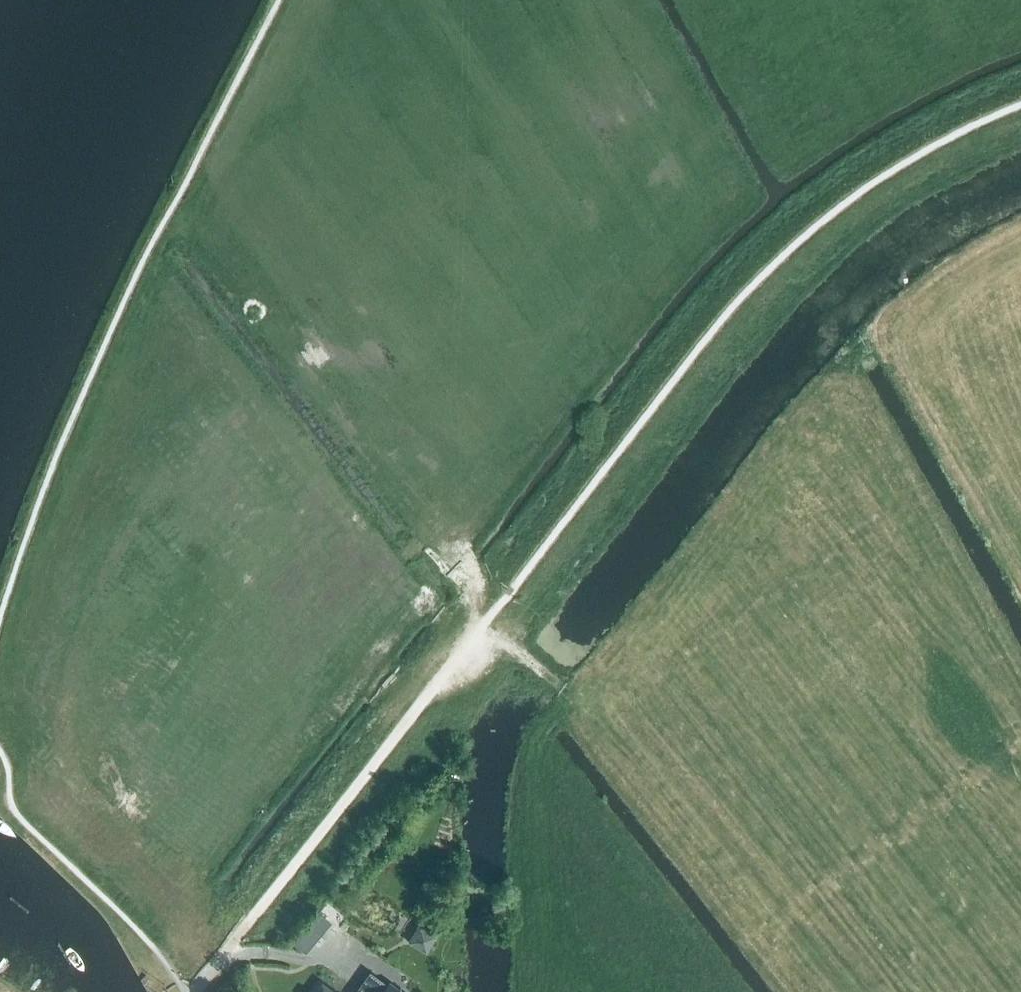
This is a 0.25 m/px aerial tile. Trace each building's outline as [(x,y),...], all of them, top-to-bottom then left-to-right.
[(321,911),(295,941),(309,952),(334,921),(321,911)] [(319,980),(310,991),(336,991),(319,980)] [(389,982),(382,991),(402,991),(389,982)]
